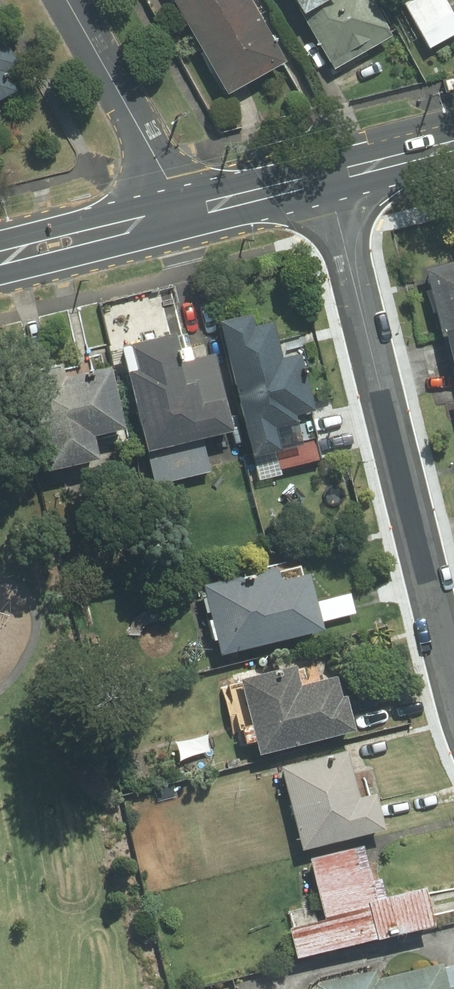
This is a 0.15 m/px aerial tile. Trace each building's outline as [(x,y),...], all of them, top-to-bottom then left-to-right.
[(220,99),(279,66),(241,0),(165,0),(220,99)] [(385,40),(361,0),(276,0),(288,21),(293,19),(327,75),(385,40)] [(381,11),(402,0),(375,0),(381,11)] [(398,10),(422,51),(453,33),(453,29),(438,0),(416,0),(398,10)] [(12,70),(0,49),(0,76),(12,70)] [(419,272),(442,374),(448,373),(453,397),(447,398),(453,430),(453,264),(419,272)] [(307,417),(293,359),(273,363),(265,326),(242,331),(240,321),(209,328),(240,463),(270,457),(265,432),(287,427),(286,421),(307,417)] [(167,338),(119,349),(125,376),(117,378),(135,457),(222,437),(204,358),(173,365),(167,338)] [(113,437),(101,373),(57,381),(55,370),(37,374),(16,378),(33,470),(35,477),(85,467),(79,443),(113,437)] [(297,566),(194,590),(209,659),(313,636),(297,566)] [(328,684),(292,693),(287,672),(230,685),(248,763),(342,737),(328,684)] [(366,800),(352,804),(340,754),(273,771),(292,853),(374,834),(366,800)] [(299,862),(312,919),(278,927),(287,963),(423,931),(414,894),(367,906),(354,850),(299,862)] [(436,968),(373,983),(371,974),(311,988),(441,988),(436,968)]
